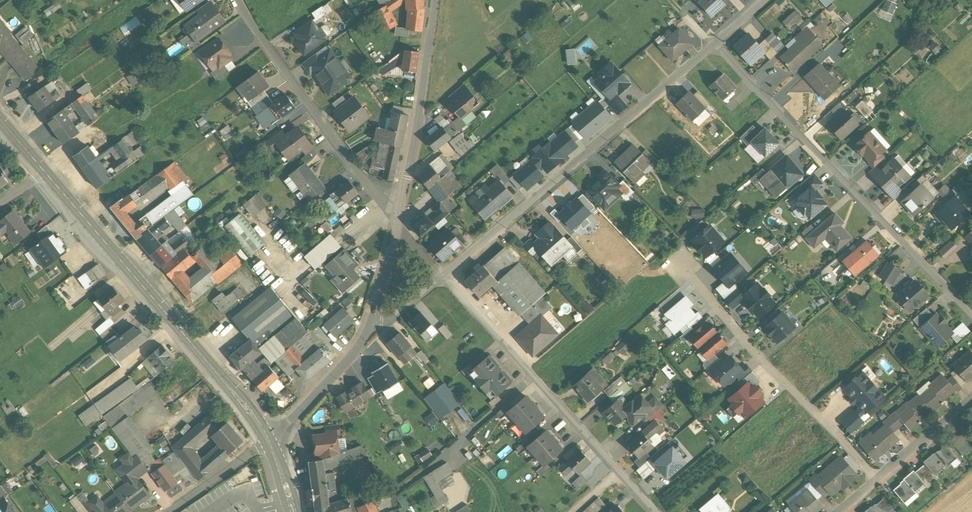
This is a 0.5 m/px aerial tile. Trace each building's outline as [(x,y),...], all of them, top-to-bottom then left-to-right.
[(187,10),(200,0),(180,0),(187,10)] [(385,5),(385,7),(386,6),(389,12),(406,0),(392,0),(385,5)] [(408,10),(410,10),(424,8),(423,0),(408,0),(408,10)] [(561,4),(566,9),(572,4),(569,0),(566,0),(561,4)] [(699,3),(700,3),(712,16),(720,9),(719,8),(724,3),(722,0),(702,0),(699,3)] [(886,0),(882,11),(892,15),(896,4),(886,0)] [(209,1),(198,9),(201,15),(213,7),(209,1)] [(59,2),(49,8),(52,13),(62,7),(59,2)] [(560,4),(550,13),(553,16),(563,7),(560,4)] [(933,7),(925,5),(923,17),(930,18),(933,7)] [(385,7),(375,12),(384,31),(395,25),(389,12),(386,6),(385,7)] [(201,15),(186,25),(196,40),(197,40),(198,40),(212,30),(211,29),(223,21),(213,7),(201,15)] [(322,7),(312,13),(317,21),(327,14),(322,7)] [(424,8),(410,10),(409,29),(421,31),(424,8)] [(803,21),(795,12),(785,20),(782,23),(787,29),(791,26),(794,22),(798,26),(803,21)] [(970,17),(967,13),(958,21),(962,24),(970,17)] [(22,23),(16,16),(8,23),(13,30),(22,23)] [(571,22),(568,18),(560,24),(563,28),(571,22)] [(312,20),(294,32),(299,40),(300,39),(302,43),(298,46),(304,55),(327,38),(320,28),(318,29),(312,20)] [(808,20),(799,27),(802,30),(805,27),(810,23),(808,20)] [(9,33),(10,32),(6,26),(4,27),(3,26),(0,29),(0,49),(26,80),(35,73),(30,67),(34,63),(9,33)] [(802,30),(795,37),(799,42),(809,32),(805,27),(802,30)] [(660,45),(659,46),(670,58),(683,47),(685,50),(692,44),(679,28),(667,39),(660,45)] [(33,35),(29,30),(20,39),(24,43),(33,35)] [(799,42),(781,58),(786,63),(785,64),(786,66),(787,65),(793,71),(805,61),(803,58),(819,43),(809,32),(799,42)] [(526,33),(521,39),(526,44),(532,38),(526,33)] [(772,33),(758,46),(761,49),(761,50),(769,60),(778,52),(784,46),(772,33)] [(758,46),(748,35),(734,47),(748,62),(761,50),(761,49),(758,46)] [(662,38),(657,42),(660,45),(667,39),(665,37),(663,39),(662,38)] [(219,39),(201,52),(208,62),(212,59),(219,67),(219,68),(224,64),(231,59),(229,56),(230,55),(219,39)] [(196,40),(188,46),(191,52),(202,44),(198,40),(197,40),(196,40)] [(942,50),(936,43),(929,49),(936,56),(942,50)] [(511,49),(503,55),(510,64),(518,58),(511,49)] [(568,64),(576,63),(574,49),(566,50),(568,64)] [(404,50),(385,65),(389,71),(398,65),(404,62),(405,50),(404,50)] [(418,52),(405,50),(404,62),(403,71),(416,72),(418,52)] [(340,64),(330,51),(322,56),(327,63),(314,73),(329,94),(333,91),(334,88),(342,82),(343,84),(347,84),(351,82),(351,78),(349,75),(345,74),(344,74),(338,65),(340,64)] [(640,55),(643,59),(648,55),(644,51),(640,55)] [(319,58),(316,54),(301,64),(310,76),(314,73),(327,63),(322,56),(319,58)] [(629,64),(632,69),(639,63),(636,59),(629,64)] [(619,93),(629,84),(611,63),(601,72),(603,75),(595,82),(610,98),(615,94),(618,92),(619,93)] [(224,64),(219,68),(219,67),(211,73),(217,80),(229,71),(224,64)] [(819,64),(804,78),(824,100),(839,86),(819,64)] [(258,72),(239,86),(250,100),(252,99),(264,91),(269,87),(258,72)] [(726,77),(723,80),(720,76),(710,86),(722,99),(723,99),(730,93),(735,87),(726,77)] [(464,84),(450,96),(454,101),(455,102),(466,92),(469,90),(464,84)] [(49,94),(44,87),(29,97),(39,111),(54,101),(54,100),(49,94)] [(56,90),(49,94),(54,100),(60,96),(56,90)] [(264,91),(252,99),(250,100),(247,102),(251,108),(268,96),(264,91)] [(466,92),(455,102),(454,101),(450,105),(460,117),(461,118),(472,108),(467,103),(472,99),(466,92)] [(695,100),(688,92),(676,104),(692,121),(704,109),(695,100)] [(77,93),(69,99),(72,103),(80,97),(77,93)] [(730,93),(723,99),(726,102),(732,96),(730,93)] [(286,94),(273,103),(283,117),(295,108),(286,94)] [(626,106),(615,94),(610,98),(606,102),(616,115),(626,106)] [(716,110),(701,94),(695,100),(704,109),(710,116),(716,110)] [(99,118),(83,95),(80,97),(72,103),(76,109),(83,118),(84,120),(88,126),(99,118)] [(343,96),(332,104),(337,110),(347,102),(343,96)] [(337,110),(335,112),(349,131),(366,118),(352,99),(347,102),(337,110)] [(472,99),(467,103),(472,108),(477,104),(472,99)] [(598,103),(604,110),(609,106),(603,99),(598,103)] [(862,101),(855,107),(865,117),(872,111),(862,101)] [(604,110),(598,103),(597,102),(585,112),(599,129),(611,119),(604,110)] [(840,102),(831,110),(837,117),(844,110),(846,109),(840,102)] [(72,103),(47,121),(55,132),(70,122),(66,116),(76,109),(72,103)] [(283,117),(273,103),(269,106),(273,112),(267,117),(273,124),(283,117)] [(736,122),(742,128),(743,127),(749,121),(760,110),(755,105),(736,122)] [(407,109),(394,106),(394,112),(406,115),(407,109)] [(837,117),(828,125),(841,139),(855,126),(849,119),(851,117),(844,110),(837,117)] [(408,116),(393,112),(392,119),(389,119),(386,129),(390,130),(389,130),(404,133),(408,116)] [(585,112),(573,122),(574,124),(578,129),(587,139),(591,135),(591,136),(599,129),(585,112)] [(440,115),(433,121),(437,125),(438,124),(444,119),(440,115)] [(470,121),(466,116),(462,119),(466,125),(470,121)] [(452,123),(451,124),(457,132),(466,125),(462,119),(461,118),(460,117),(452,123)] [(444,119),(438,124),(441,127),(443,130),(449,125),(446,122),(444,119)] [(753,125),(749,121),(743,127),(747,131),(753,125)] [(70,122),(55,132),(63,144),(78,133),(74,127),(70,122)] [(85,128),(81,123),(74,127),(78,133),(85,128)] [(449,125),(443,130),(449,138),(457,132),(451,124),(449,125)] [(573,133),(578,129),(574,124),(569,128),(573,133)] [(760,133),(753,125),(747,131),(740,138),(748,146),(752,142),(751,142),(760,133)] [(219,131),(225,141),(235,136),(229,126),(219,131)] [(404,133),(389,130),(390,130),(386,129),(380,127),(379,126),(377,134),(388,137),(387,144),(390,145),(390,144),(401,147),(404,133)] [(443,130),(441,127),(426,138),(435,150),(449,138),(443,130)] [(287,136),(281,140),(283,143),(280,146),(289,158),(293,158),(297,155),(299,152),(301,150),(310,144),(309,143),(298,128),(287,136)] [(565,132),(574,143),(579,139),(573,133),(569,128),(564,131),(565,132)] [(769,133),(765,128),(760,133),(751,142),(752,142),(765,156),(779,143),(774,138),(775,137),(770,132),(769,133)] [(282,130),(268,140),(275,150),(280,146),(283,143),(281,140),(287,136),(282,130)] [(536,158),(515,175),(525,186),(527,189),(543,176),(537,169),(542,165),(547,172),(563,159),(562,158),(577,146),(574,143),(565,132),(551,144),(550,143),(534,156),(536,158)] [(869,133),(863,138),(861,139),(862,139),(855,145),(856,146),(856,149),(860,153),(863,154),(864,155),(865,154),(870,160),(871,162),(880,154),(884,150),(869,133)] [(388,137),(377,134),(375,141),(384,143),(387,144),(388,137)] [(460,134),(449,142),(460,156),(474,145),(469,140),(467,142),(460,134)] [(135,144),(129,135),(122,140),(128,149),(131,147),(135,144)] [(122,140),(114,146),(122,157),(130,151),(128,149),(122,140)] [(310,144),(301,150),(306,155),(315,148),(311,142),(309,143),(310,144)] [(384,143),(376,142),(374,151),(382,153),(382,151),(384,143)] [(363,143),(353,148),(357,154),(366,148),(363,143)] [(401,147),(390,144),(390,145),(388,153),(387,157),(385,167),(396,169),(401,147)] [(633,145),(614,163),(634,183),(644,174),(638,167),(646,159),(633,145)] [(88,146),(73,156),(83,168),(97,159),(89,149),(88,146)] [(100,156),(93,146),(89,149),(97,159),(100,156)] [(140,147),(133,152),(138,158),(139,158),(145,153),(140,147)] [(357,154),(355,155),(361,163),(369,172),(373,154),(369,153),(368,153),(368,150),(368,147),(357,154)] [(130,151),(122,157),(123,159),(126,157),(131,164),(138,158),(133,152),(132,150),(130,151)] [(381,156),(373,154),(369,172),(372,175),(383,178),(385,167),(387,157),(381,156)] [(450,164),(441,154),(438,156),(446,166),(450,164)] [(880,154),(871,162),(870,160),(868,162),(873,168),(878,164),(884,158),(880,154)] [(446,166),(438,156),(429,164),(431,167),(431,166),(438,174),(447,167),(446,166)] [(766,174),(759,180),(760,180),(770,192),(774,189),(779,195),(796,181),(793,177),(799,171),(786,156),(766,174)] [(123,159),(112,167),(117,173),(127,166),(131,164),(126,157),(123,159)] [(652,157),(648,161),(657,170),(661,166),(652,157)] [(97,159),(83,168),(97,188),(109,179),(111,178),(106,172),(97,159)] [(882,169),(875,176),(876,177),(874,179),(888,194),(890,192),(883,185),(902,168),(894,159),(882,169)] [(182,172),(175,162),(171,165),(178,175),(182,172)] [(3,163),(0,165),(0,167),(5,175),(4,175),(7,175),(10,173),(3,163)] [(305,164),(290,176),(310,201),(324,190),(313,176),(314,175),(305,164)] [(497,164),(490,170),(495,177),(497,175),(503,171),(497,164)] [(873,168),(868,173),(874,179),(876,177),(875,176),(882,169),(878,164),(873,168)] [(141,187),(136,190),(141,197),(135,202),(137,205),(142,201),(144,204),(146,203),(148,205),(167,190),(169,192),(183,181),(178,175),(171,165),(141,187)] [(431,167),(419,177),(429,189),(441,178),(438,174),(431,166),(431,167)] [(112,167),(106,172),(111,178),(117,173),(112,167)] [(396,169),(385,167),(383,178),(394,180),(396,169)] [(447,167),(438,174),(441,178),(450,171),(447,167)] [(902,168),(883,185),(890,192),(891,194),(899,187),(910,177),(902,168)] [(762,169),(750,179),(755,185),(760,180),(759,180),(766,174),(762,169)] [(441,178),(429,189),(439,202),(439,201),(439,202),(445,197),(460,184),(450,171),(441,178)] [(503,171),(497,175),(504,183),(510,180),(510,179),(503,171)] [(618,186),(605,172),(602,172),(599,175),(599,178),(600,180),(588,191),(601,205),(607,199),(611,203),(620,195),(620,194),(616,189),(619,186),(618,186)] [(519,190),(525,186),(515,175),(515,174),(510,179),(510,180),(519,190)] [(814,174),(801,185),(806,191),(811,187),(814,191),(822,184),(814,174)] [(928,180),(923,174),(911,185),(915,190),(922,184),(922,185),(928,180)] [(183,181),(169,192),(172,196),(159,206),(166,215),(174,210),(194,195),(183,181)] [(359,193),(349,181),(336,190),(346,203),(359,193)] [(479,197),(471,204),(484,218),(497,207),(498,208),(511,196),(498,181),(479,197)] [(634,192),(623,181),(618,186),(619,186),(616,189),(620,194),(620,195),(625,200),(634,192)] [(915,190),(903,201),(914,214),(922,208),(925,206),(925,205),(933,198),(922,185),(922,184),(915,190)] [(956,185),(947,193),(951,198),(954,196),(956,198),(962,193),(963,192),(956,185)] [(806,191),(795,201),(800,206),(798,207),(804,214),(805,212),(810,218),(825,204),(821,199),(821,198),(816,192),(816,193),(814,191),(811,187),(806,191)] [(899,187),(891,194),(890,192),(888,194),(894,201),(903,192),(899,187)] [(136,190),(130,194),(131,195),(131,196),(135,202),(141,197),(136,190)] [(346,203),(336,190),(330,195),(331,196),(339,208),(346,203)] [(476,192),(467,199),(471,204),(479,197),(476,192)] [(934,214),(939,220),(942,218),(952,229),(971,212),(971,204),(962,193),(956,198),(954,196),(951,198),(934,214)] [(577,199),(589,213),(595,208),(583,194),(577,199)] [(131,195),(112,209),(124,224),(130,219),(125,213),(134,207),(137,205),(135,202),(131,196),(131,195)] [(259,196),(246,205),(253,216),(266,207),(259,196)] [(339,208),(331,196),(324,202),(333,213),(339,208)] [(698,219),(706,212),(691,196),(683,204),(698,219)] [(450,203),(445,197),(439,202),(448,212),(456,206),(452,202),(450,203)] [(575,232),(581,227),(583,230),(591,223),(585,217),(590,213),(589,213),(577,199),(576,198),(571,204),(569,202),(564,208),(565,209),(559,214),(563,218),(575,232)] [(144,204),(142,201),(137,205),(134,207),(137,212),(146,206),(144,204)] [(433,207),(432,207),(436,211),(428,218),(434,225),(448,212),(439,202),(439,201),(439,202),(433,207)] [(432,205),(423,212),(428,218),(436,211),(432,207),(433,207),(432,205)] [(159,206),(140,220),(148,229),(166,215),(159,206)] [(558,222),(563,218),(559,214),(555,209),(550,214),(558,222)] [(185,223),(174,210),(166,215),(177,229),(185,223)] [(14,211),(0,222),(1,223),(0,223),(0,236),(7,230),(11,235),(9,236),(15,244),(30,232),(19,219),(19,218),(14,211)] [(423,212),(409,224),(419,236),(434,225),(428,218),(423,212)] [(266,244),(241,214),(223,228),(249,258),(266,244)] [(843,223),(835,214),(815,230),(811,234),(819,243),(825,239),(836,252),(851,239),(840,226),(843,223)] [(165,218),(149,230),(162,245),(167,241),(169,239),(161,230),(169,224),(165,218)] [(130,219),(124,224),(128,229),(134,224),(130,219)] [(134,224),(128,229),(137,239),(149,229),(148,229),(140,220),(134,224)] [(702,220),(688,232),(694,238),(708,227),(702,220)] [(566,241),(550,222),(541,230),(545,234),(533,244),(538,250),(551,265),(571,248),(571,247),(566,241)] [(185,223),(177,229),(179,232),(186,226),(185,223)] [(332,230),(326,223),(321,227),(327,234),(332,230)] [(47,225),(37,234),(42,240),(52,233),(47,225)] [(694,238),(692,240),(697,246),(696,247),(701,251),(706,256),(724,242),(710,225),(708,227),(694,238)] [(811,225),(801,233),(806,238),(811,234),(815,230),(811,225)] [(455,228),(450,232),(458,241),(463,236),(455,228)] [(149,230),(149,229),(137,239),(154,258),(165,248),(170,245),(167,241),(162,245),(149,230)] [(447,229),(429,246),(443,261),(461,245),(458,241),(450,232),(447,229)] [(42,240),(30,249),(44,268),(67,252),(63,246),(65,245),(59,236),(57,238),(53,233),(52,233),(42,240)] [(819,243),(811,234),(806,238),(814,248),(819,243)] [(330,235),(304,257),(314,270),(340,248),(330,235)] [(582,249),(571,236),(566,241),(571,247),(571,248),(576,254),(582,249)] [(184,238),(172,247),(170,245),(165,248),(173,257),(189,244),(184,238)] [(952,239),(939,251),(945,257),(958,246),(952,239)] [(529,240),(524,245),(532,255),(538,250),(533,244),(529,240)] [(866,241),(842,262),(854,276),(878,255),(866,241)] [(198,250),(191,257),(194,261),(196,261),(204,271),(209,277),(210,276),(224,264),(218,257),(211,249),(206,243),(198,250)] [(195,247),(188,253),(191,257),(198,250),(195,247)] [(229,247),(218,257),(224,264),(235,254),(229,247)] [(165,248),(154,258),(160,266),(173,257),(165,248)] [(506,249),(485,268),(498,283),(494,287),(519,316),(521,315),(542,296),(545,293),(506,249)] [(185,250),(163,268),(172,280),(180,272),(194,261),(191,257),(188,253),(185,250)] [(344,250),(325,267),(334,277),(333,278),(345,292),(360,278),(353,270),(358,266),(344,250)] [(746,272),(730,253),(713,268),(724,281),(729,287),(734,283),(746,272)] [(224,264),(210,276),(215,282),(217,284),(242,263),(235,254),(224,264)] [(710,262),(713,265),(721,259),(718,255),(710,262)] [(900,270),(888,263),(880,277),(892,284),(900,270)] [(106,275),(98,265),(85,274),(93,285),(106,275)] [(485,268),(483,266),(465,281),(477,294),(490,283),(494,287),(498,283),(485,268)] [(204,271),(196,279),(194,276),(190,279),(197,287),(209,277),(204,271)] [(186,279),(180,272),(172,280),(177,286),(186,279)] [(85,274),(79,279),(83,285),(86,289),(93,285),(85,274)] [(197,287),(186,297),(192,303),(215,282),(210,276),(209,277),(197,287)] [(345,292),(333,278),(329,281),(341,295),(345,292)] [(190,279),(186,279),(177,286),(186,297),(197,287),(190,279)] [(724,299),(738,287),(734,283),(729,287),(724,281),(716,289),(724,299)] [(915,281),(897,296),(909,311),(914,307),(918,307),(921,305),(921,301),(927,295),(915,281)] [(763,290),(757,283),(744,294),(741,296),(743,299),(747,303),(746,304),(752,311),(752,310),(758,317),(774,303),(768,296),(770,295),(765,288),(763,290)] [(310,306),(315,304),(306,286),(302,289),(310,306)] [(112,287),(98,299),(99,300),(106,309),(102,313),(109,320),(110,318),(120,309),(118,306),(124,301),(112,287)] [(296,317),(271,287),(232,319),(250,341),(251,341),(252,342),(261,353),(263,352),(277,339),(274,336),(296,317)] [(738,287),(724,299),(732,308),(743,299),(741,296),(744,294),(738,287)] [(294,297),(301,306),(307,302),(301,292),(294,297)] [(227,296),(222,294),(221,293),(213,300),(223,313),(238,300),(232,293),(227,296)] [(542,296),(521,315),(530,325),(541,316),(542,317),(552,307),(542,296)] [(666,324),(674,333),(685,323),(695,315),(688,308),(692,304),(686,297),(666,315),(671,320),(666,324)] [(106,309),(99,300),(94,304),(102,313),(106,309)] [(344,308),(325,325),(336,337),(353,322),(347,316),(349,314),(344,308)] [(926,308),(913,320),(920,328),(933,316),(926,308)] [(776,310),(762,322),(766,326),(780,314),(776,310)] [(695,315),(685,323),(689,329),(691,327),(703,317),(698,312),(695,315)] [(420,313),(409,322),(420,335),(427,342),(432,337),(426,330),(431,325),(420,313)] [(766,326),(765,328),(777,342),(790,331),(794,327),(792,324),(782,313),(780,314),(766,326)] [(939,318),(935,314),(933,316),(920,328),(936,347),(952,333),(943,323),(945,322),(941,317),(939,318)] [(541,316),(530,325),(517,337),(533,355),(557,334),(542,317),(541,316)] [(296,317),(274,336),(277,339),(286,350),(302,336),(308,331),(296,317)] [(109,320),(97,330),(101,335),(110,327),(114,323),(110,318),(109,320)] [(797,320),(792,324),(794,327),(790,331),(794,335),(803,327),(797,320)] [(695,332),(690,337),(699,348),(716,333),(715,331),(715,328),(712,327),(707,322),(695,332)] [(452,335),(443,325),(438,330),(447,340),(452,335)] [(110,327),(101,335),(107,341),(116,334),(110,327)] [(689,329),(679,337),(682,341),(685,341),(690,337),(695,332),(691,327),(689,329)] [(107,341),(106,341),(120,359),(138,346),(148,339),(140,330),(138,331),(135,328),(123,337),(122,336),(121,337),(117,333),(116,334),(107,341)] [(320,339),(311,329),(308,331),(302,336),(311,347),(320,339)] [(399,333),(387,344),(398,357),(398,356),(405,364),(411,359),(405,351),(410,346),(399,333)] [(474,336),(471,333),(464,339),(467,342),(474,336)] [(716,333),(699,348),(708,359),(714,354),(726,344),(721,339),(722,335),(718,335),(716,333)] [(286,350),(287,350),(283,353),(297,369),(316,353),(311,347),(302,336),(286,350)] [(277,339),(263,352),(267,357),(272,363),(275,360),(283,353),(287,350),(286,350),(277,339)] [(606,355),(611,361),(631,345),(626,339),(606,355)] [(250,341),(231,357),(241,369),(242,368),(253,380),(263,370),(257,364),(253,359),(261,353),(252,342),(251,341),(250,341)] [(32,348),(29,344),(22,349),(25,353),(32,348)] [(170,355),(162,345),(161,346),(160,345),(147,357),(148,358),(160,372),(174,361),(169,355),(170,355)] [(297,369),(300,374),(305,379),(308,379),(336,356),(329,348),(327,349),(324,346),(316,353),(297,369)] [(429,361),(421,350),(415,355),(423,366),(429,361)] [(953,365),(959,371),(967,380),(968,380),(967,379),(971,374),(971,352),(971,350),(953,365)] [(297,369),(283,353),(275,360),(277,363),(285,372),(288,376),(297,369)] [(708,359),(704,362),(703,366),(706,369),(719,359),(714,354),(708,359)] [(498,365),(491,358),(488,357),(487,356),(474,368),(472,369),(477,376),(474,378),(487,393),(490,390),(496,396),(497,395),(511,383),(510,382),(510,379),(503,372),(501,372),(497,368),(498,365)] [(267,357),(257,364),(263,370),(272,363),(267,357)] [(722,364),(712,372),(713,373),(723,385),(727,382),(730,382),(733,379),(734,376),(736,374),(742,369),(741,369),(730,357),(722,364)] [(8,358),(0,364),(0,367),(3,371),(12,364),(8,358)] [(160,372),(148,358),(144,362),(150,370),(145,374),(150,380),(160,372)] [(719,359),(706,369),(711,375),(713,373),(712,372),(722,364),(719,359)] [(277,363),(271,369),(279,377),(285,372),(277,363)] [(398,382),(388,364),(388,363),(387,363),(372,372),(372,373),(373,375),(382,390),(383,391),(383,392),(399,382),(398,381),(398,382)] [(470,363),(461,371),(465,376),(472,369),(474,368),(470,363)] [(663,369),(671,378),(676,374),(668,364),(663,369)] [(746,365),(741,369),(742,369),(736,374),(741,380),(752,371),(746,365)] [(263,370),(253,380),(262,391),(269,386),(279,377),(271,369),(269,366),(263,370)] [(426,367),(414,377),(417,381),(422,377),(430,371),(426,367)] [(760,382),(752,371),(738,383),(742,388),(748,383),(753,388),(760,382)] [(967,380),(959,371),(953,377),(962,387),(969,381),(968,380),(967,380)] [(279,377),(269,386),(273,391),(289,377),(288,376),(285,372),(279,377)] [(602,388),(590,373),(574,386),(587,401),(602,388)] [(882,397),(863,374),(859,377),(855,377),(852,380),(852,384),(845,389),(860,407),(855,412),(859,417),(882,397)] [(382,390),(373,375),(367,378),(376,394),(382,390)] [(931,384),(928,387),(930,389),(920,397),(932,411),(941,403),(942,405),(944,403),(942,401),(954,390),(953,388),(948,381),(942,375),(931,384)] [(426,383),(422,377),(417,381),(421,386),(426,383)] [(631,389),(621,377),(604,392),(614,404),(623,396),(631,389)] [(962,387),(953,377),(948,381),(953,388),(954,390),(956,392),(962,387)] [(129,379),(94,404),(101,415),(138,388),(129,379)] [(138,388),(101,415),(112,428),(127,417),(158,393),(149,380),(138,388)] [(362,382),(352,388),(353,390),(347,394),(346,392),(337,398),(344,410),(350,406),(351,409),(370,397),(362,382)] [(929,382),(917,393),(918,395),(920,397),(930,389),(928,387),(931,384),(929,382)] [(424,398),(439,419),(460,403),(446,383),(424,398)] [(742,388),(729,399),(733,404),(732,405),(739,413),(740,412),(745,417),(764,401),(753,388),(748,383),(742,388)] [(496,396),(488,403),(492,407),(501,399),(497,395),(496,396)] [(630,404),(625,408),(629,413),(627,415),(630,419),(629,419),(629,421),(631,424),(634,424),(637,421),(637,420),(639,418),(641,418),(641,417),(645,422),(647,420),(644,415),(651,409),(651,408),(640,395),(630,404)] [(918,395),(896,415),(903,423),(909,430),(918,423),(919,424),(921,422),(919,420),(931,410),(920,397),(918,395)] [(511,410),(508,412),(509,413),(526,432),(528,430),(544,417),(526,396),(511,410)] [(614,404),(604,412),(615,425),(627,415),(629,413),(625,408),(630,404),(623,396),(614,404)] [(647,404),(651,408),(651,409),(644,415),(647,420),(663,406),(658,401),(655,397),(647,404)] [(506,405),(496,414),(501,420),(509,413),(508,412),(511,410),(506,405)] [(855,412),(842,423),(850,433),(863,422),(859,417),(855,412)] [(896,415),(894,413),(888,418),(897,428),(903,423),(896,415)] [(222,426),(211,414),(203,421),(210,430),(213,434),(222,426)] [(149,446),(127,417),(112,428),(130,452),(133,457),(138,454),(142,451),(149,446)] [(897,428),(888,418),(882,423),(885,426),(886,425),(892,432),(897,428)] [(203,421),(183,439),(190,447),(210,430),(203,421)] [(656,421),(642,433),(647,439),(655,433),(657,436),(664,430),(656,421)] [(244,441),(227,422),(222,426),(213,434),(222,445),(215,452),(222,459),(244,441)] [(885,426),(871,438),(868,435),(860,442),(874,460),(898,439),(892,432),(886,425),(885,426)] [(339,426),(326,428),(327,434),(327,435),(337,433),(337,434),(340,434),(339,426)] [(526,432),(519,438),(523,443),(526,440),(532,435),(528,430),(526,432)] [(530,445),(528,447),(536,456),(555,440),(546,431),(530,445)] [(327,434),(314,436),(315,453),(311,454),(312,461),(321,459),(323,459),(339,453),(337,434),(337,433),(327,435),(327,434)] [(647,439),(642,433),(627,445),(637,458),(639,460),(647,453),(646,452),(653,446),(647,439)] [(963,434),(951,443),(962,456),(971,448),(971,444),(963,434)] [(183,439),(173,448),(179,457),(190,447),(183,439)] [(523,443),(516,449),(521,454),(528,447),(530,445),(526,440),(523,443)] [(555,440),(536,456),(544,465),(546,463),(563,449),(555,440)] [(390,447),(394,454),(403,449),(399,441),(390,447)] [(362,445),(345,451),(349,462),(368,455),(362,445)] [(667,478),(686,461),(672,446),(654,463),(658,467),(667,478)] [(956,459),(946,446),(934,455),(933,454),(923,462),(925,464),(934,475),(935,475),(943,468),(944,469),(956,459)] [(190,447),(179,457),(181,460),(186,466),(191,472),(203,463),(190,447)] [(418,454),(423,462),(433,456),(427,448),(418,454)] [(591,463),(579,450),(567,461),(567,462),(573,468),(578,474),(591,463)] [(339,453),(323,459),(325,471),(349,462),(345,451),(339,453)] [(138,454),(133,457),(130,452),(121,459),(125,465),(126,464),(136,478),(148,469),(147,468),(143,462),(139,457),(138,454)] [(215,452),(210,457),(217,464),(222,459),(215,452)] [(148,459),(144,454),(139,457),(143,462),(148,459)] [(462,465),(465,469),(478,459),(474,455),(462,465)] [(203,463),(191,472),(197,479),(198,480),(217,464),(210,457),(203,463)] [(841,457),(818,477),(820,480),(819,480),(827,490),(831,495),(845,482),(848,485),(857,477),(841,457)] [(312,461),(309,461),(313,490),(310,490),(311,499),(314,499),(315,507),(330,505),(330,504),(326,476),(326,474),(325,471),(323,459),(321,459),(312,461)] [(644,479),(658,467),(654,463),(650,459),(637,471),(644,479)] [(181,460),(174,466),(179,471),(186,466),(181,460)] [(447,462),(424,476),(430,486),(437,482),(453,472),(447,462)] [(573,468),(567,462),(560,469),(565,475),(573,468)] [(544,465),(536,471),(540,476),(550,468),(546,463),(544,465)] [(136,478),(126,464),(125,465),(118,470),(126,482),(127,482),(128,484),(136,478)] [(153,464),(147,468),(148,469),(151,474),(152,474),(164,466),(162,464),(156,467),(153,464)] [(925,464),(920,468),(914,473),(924,484),(923,484),(926,488),(932,483),(938,478),(935,475),(934,475),(925,464)] [(167,471),(164,466),(152,474),(164,491),(176,482),(172,477),(167,471)] [(174,466),(167,471),(172,477),(179,472),(179,471),(174,466)] [(191,472),(186,466),(179,471),(179,472),(183,477),(185,476),(191,484),(197,479),(191,472)] [(240,476),(243,480),(251,474),(249,470),(240,476)] [(913,471),(903,480),(904,481),(893,491),(904,503),(916,493),(915,492),(923,484),(924,484),(914,473),(913,471)] [(179,472),(172,477),(176,482),(183,477),(179,472)] [(333,473),(326,474),(326,476),(330,504),(337,502),(333,473)] [(582,475),(572,483),(577,490),(587,481),(582,475)] [(818,477),(816,475),(809,481),(821,495),(827,490),(819,480),(820,480),(818,477)] [(130,486),(118,495),(115,492),(114,492),(129,511),(149,496),(136,478),(128,484),(130,486)] [(437,482),(430,486),(441,505),(449,501),(437,482)] [(789,506),(794,511),(814,511),(821,506),(808,490),(789,506)] [(105,507),(103,504),(95,510),(97,511),(130,511),(129,511),(114,492),(114,493),(117,497),(105,507)] [(347,498),(352,511),(359,511),(360,511),(358,507),(369,503),(366,493),(347,498)] [(699,510),(700,511),(728,511),(731,510),(717,494),(699,510)] [(606,504),(600,496),(582,511),(596,511),(606,504)] [(4,498),(3,498),(0,500),(0,511),(13,511),(4,498)] [(86,498),(80,502),(88,511),(90,511),(95,509),(86,498)] [(330,504),(330,505),(331,511),(352,511),(347,498),(337,502),(330,504)] [(873,508),(872,506),(865,511),(894,511),(895,511),(884,499),(873,508)] [(358,507),(360,511),(379,511),(373,501),(369,503),(358,507)] [(74,506),(79,511),(88,511),(80,502),(74,506)]
